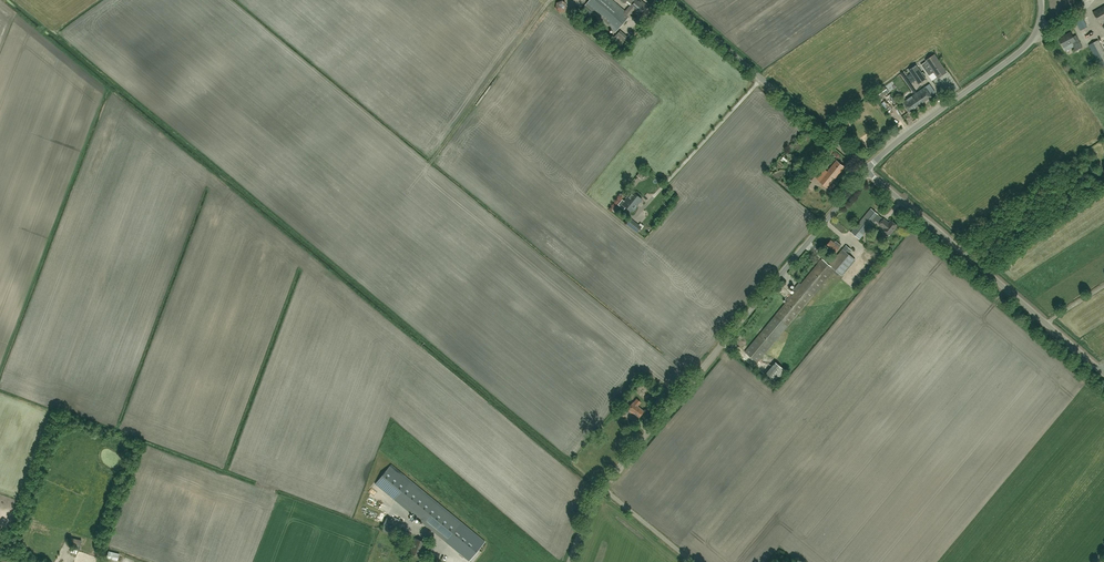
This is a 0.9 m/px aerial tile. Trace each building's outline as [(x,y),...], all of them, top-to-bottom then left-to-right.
[(566,11),(567,5),(562,0),(557,2),(555,9),(560,13),(566,11)] [(631,4),(625,11),(612,0),(589,0),(584,6),(615,33),(630,15),(636,8),(633,6),(638,0),(627,0),(631,4)] [(641,0),(638,0),(633,6),(636,8),(641,12),(644,9),(645,10),(648,7),(646,6),(647,5),(641,0)] [(1093,12),(1100,24),(1103,21),(1103,6),(1093,12)] [(1080,31),(1087,27),(1082,18),(1075,22),(1080,31)] [(620,31),(615,37),(625,46),(630,40),(620,31)] [(1076,51),(1083,47),(1076,35),(1073,37),(1071,32),(1065,35),(1066,36),(1060,39),(1064,47),(1072,43),(1074,45),(1073,46),(1076,51)] [(1089,45),(1101,69),(1103,67),(1103,52),(1098,40),(1094,42),(1094,41),(1092,42),(1093,43),(1089,45)] [(938,78),(947,72),(934,54),(926,60),(926,61),(921,65),(929,76),(934,72),(938,78)] [(917,65),(910,70),(919,83),(926,78),(917,65)] [(926,86),(925,87),(931,95),(935,92),(930,84),(929,85),(926,86)] [(875,93),(878,98),(888,91),(884,86),(875,93)] [(918,105),(920,104),(932,96),(931,95),(925,87),(914,95),(912,96),(907,100),(903,103),(909,112),(918,106),(918,105)] [(825,169),(817,179),(827,188),(844,167),(837,161),(828,172),(825,169)] [(807,172),(805,175),(811,181),(817,174),(812,170),(809,173),(807,172)] [(643,180),(647,175),(641,171),(638,176),(643,180)] [(625,209),(626,207),(632,212),(642,199),(632,191),(624,201),(622,199),(618,204),(625,209)] [(851,232),(854,235),(860,239),(879,215),(871,208),(851,232)] [(637,232),(642,227),(631,218),(626,224),(637,232)] [(884,219),(879,224),(885,229),(884,229),(890,234),(897,226),(891,221),(889,223),(884,219)] [(838,249),(841,245),(836,241),(834,243),(831,240),(826,247),(834,254),(839,249),(838,249)] [(757,362),(835,269),(842,276),(856,260),(848,254),(852,250),(846,245),(831,263),(829,261),(827,263),(823,259),(802,285),(799,283),(796,288),(798,289),(745,352),(757,362)] [(792,295),(787,290),(783,294),(787,299),(792,295)] [(778,385),(789,372),(777,361),(766,374),(778,385)] [(653,399),(651,402),(656,406),(663,397),(656,391),(651,397),(653,399)] [(644,411),(638,406),(641,402),(637,399),(633,403),(632,403),(627,409),(638,418),(644,411)] [(622,410),(618,406),(615,409),(620,413),(624,416),(626,413),(622,410)] [(390,466),(375,484),(445,542),(460,524),(390,466)] [(399,533),(403,523),(392,518),(388,527),(399,533)] [(455,546),(471,560),(482,547),(466,533),(455,546)] [(420,557),(426,542),(416,538),(410,553),(420,557)] [(119,554),(109,551),(107,558),(117,560),(119,554)]
